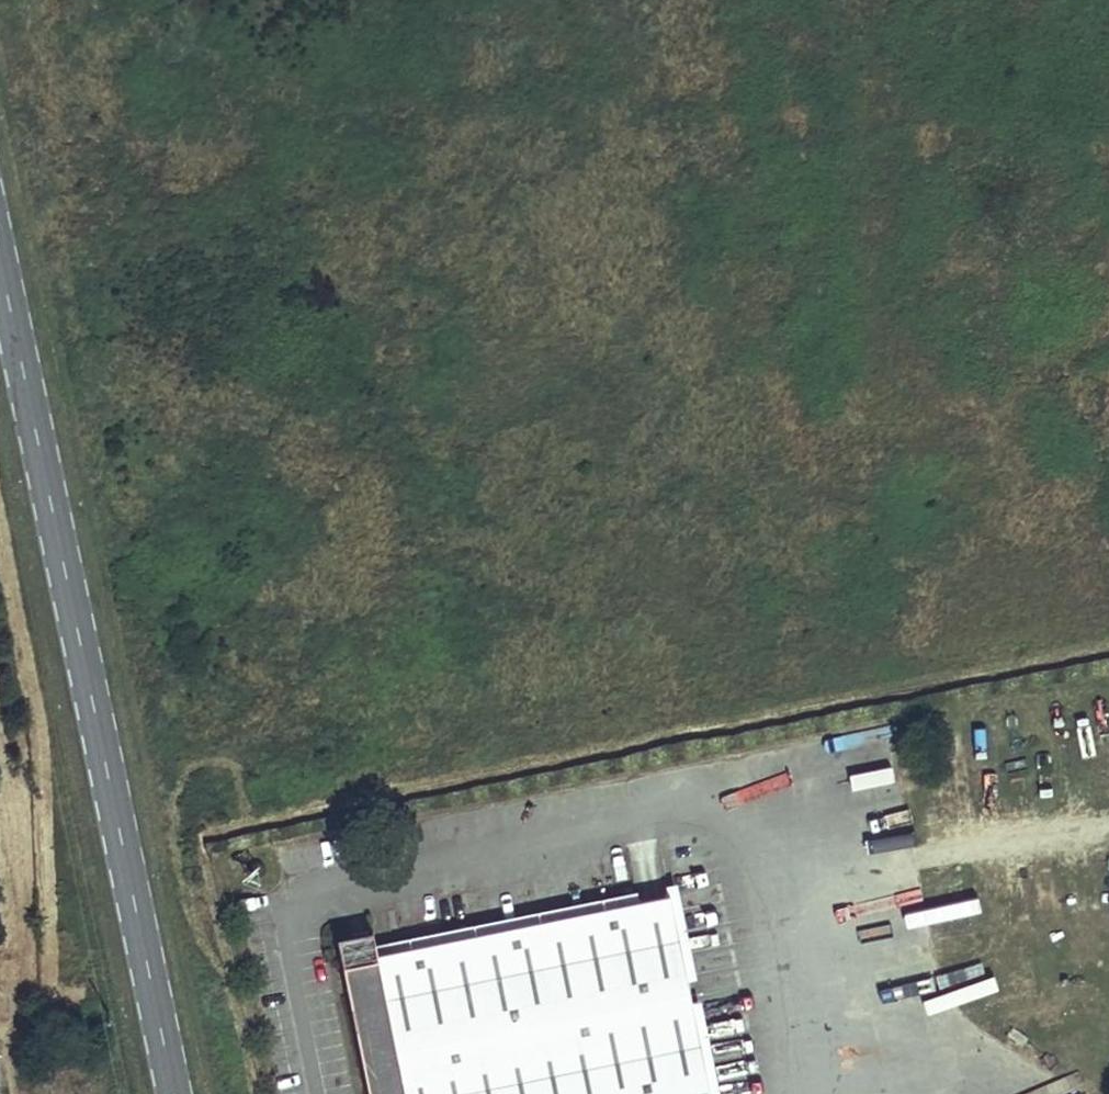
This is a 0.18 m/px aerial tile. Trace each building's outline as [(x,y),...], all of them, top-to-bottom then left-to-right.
[(713,1086),(672,896),(379,959),(372,930),(334,938),(368,1093),(675,1093),(713,1086)]
